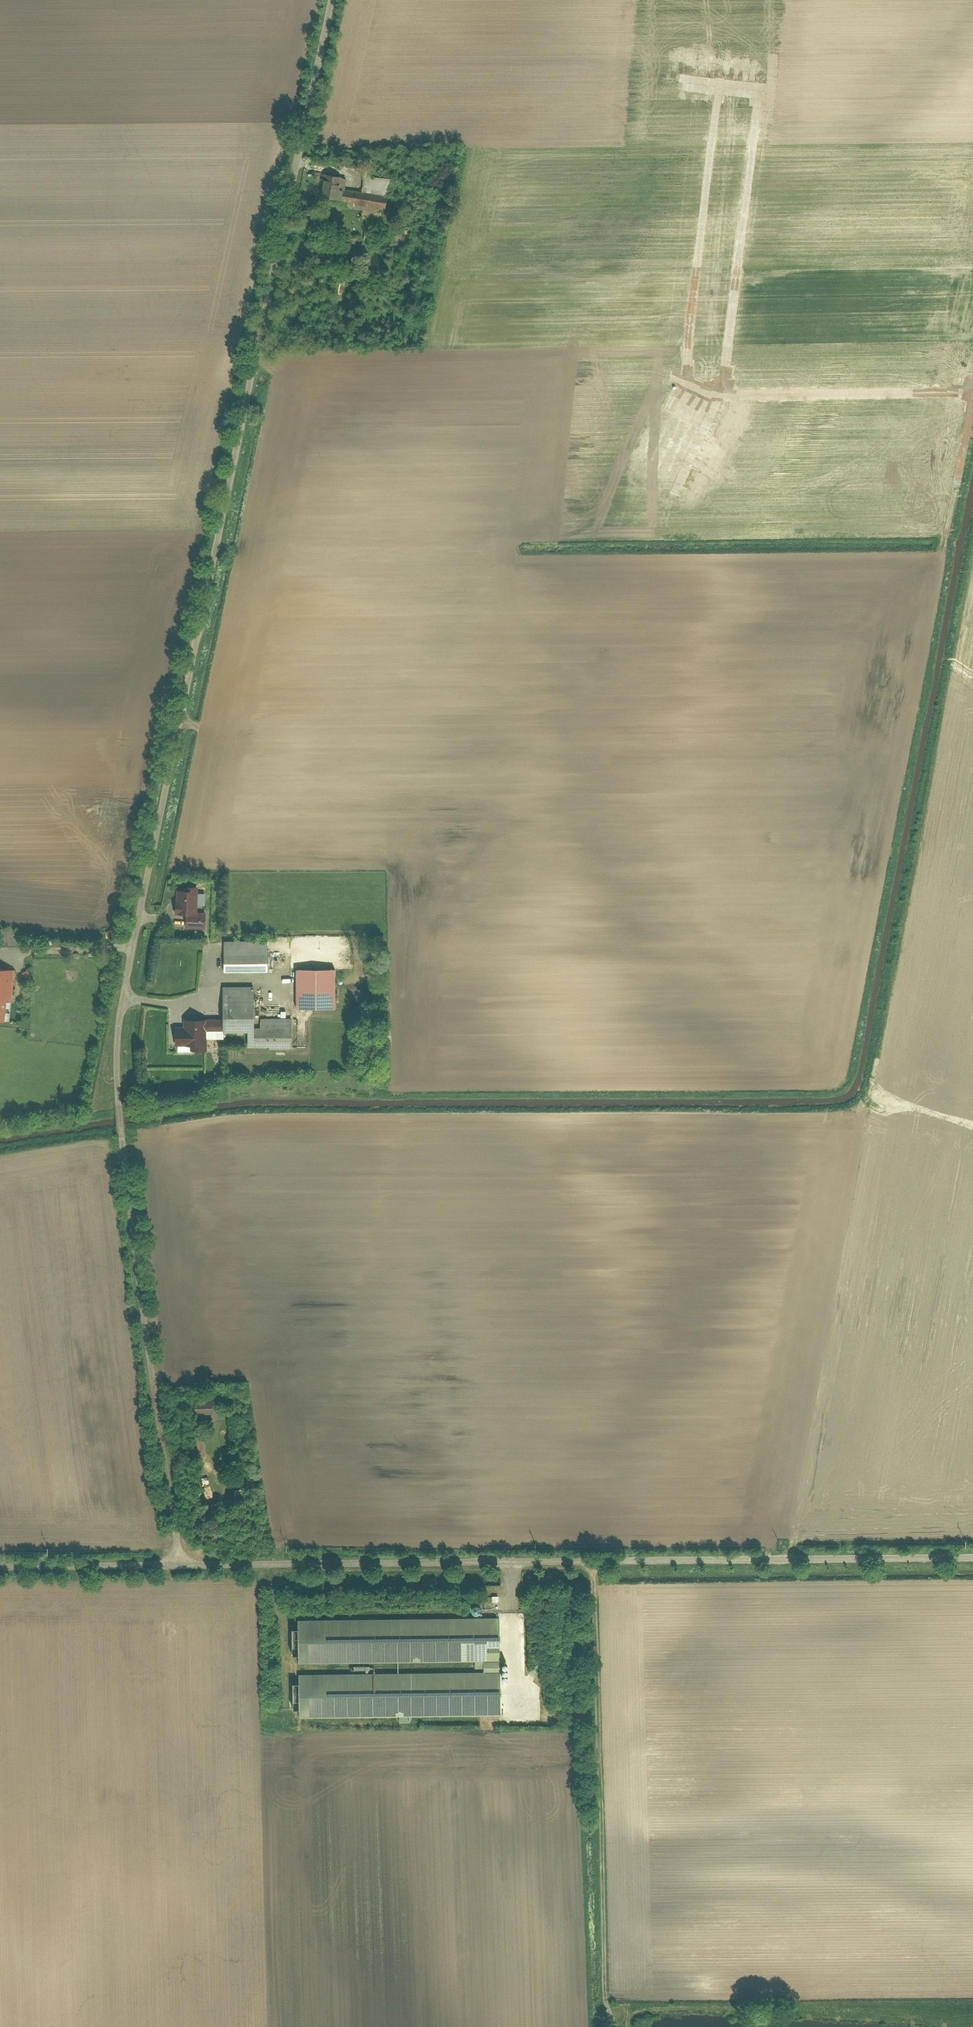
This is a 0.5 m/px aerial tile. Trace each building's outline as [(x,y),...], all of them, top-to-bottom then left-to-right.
[(346,178),(324,174),(320,198),(342,202),(345,184),(346,178)] [(387,209),(392,179),(366,175),(364,187),(361,205),(387,209)] [(361,205),(364,187),(345,184),(342,202),(361,205)] [(185,912),(185,928),(204,928),(204,909),(197,909),(197,903),(205,903),(205,892),(197,892),(197,884),(185,884),(185,888),(177,888),(177,899),(175,899),(175,912),(185,912)] [(223,940),(224,971),(268,970),(267,939),(223,940)] [(10,1019),(15,968),(0,967),(0,1018),(10,1019)] [(335,967),(294,967),(294,1007),(335,1007),(335,967)] [(183,1026),(174,1026),(175,1045),(190,1045),(190,1050),(206,1049),(206,1038),(225,1037),(225,1030),(246,1030),(247,1046),(268,1046),(268,1047),(292,1047),(292,1017),(260,1018),(260,1026),(254,1026),(253,985),(220,985),(221,1018),(183,1018),(183,1026)] [(214,1401),(189,1401),(189,1417),(214,1418),(214,1401)] [(203,1437),(193,1438),(195,1458),(204,1457),(203,1437)] [(500,1616),(296,1620),(296,1628),(290,1628),(290,1656),(297,1656),(298,1662),(476,1658),(476,1666),(485,1666),(485,1671),(297,1675),(297,1681),(290,1681),(290,1708),(298,1708),(298,1716),(502,1712),(500,1616)]
